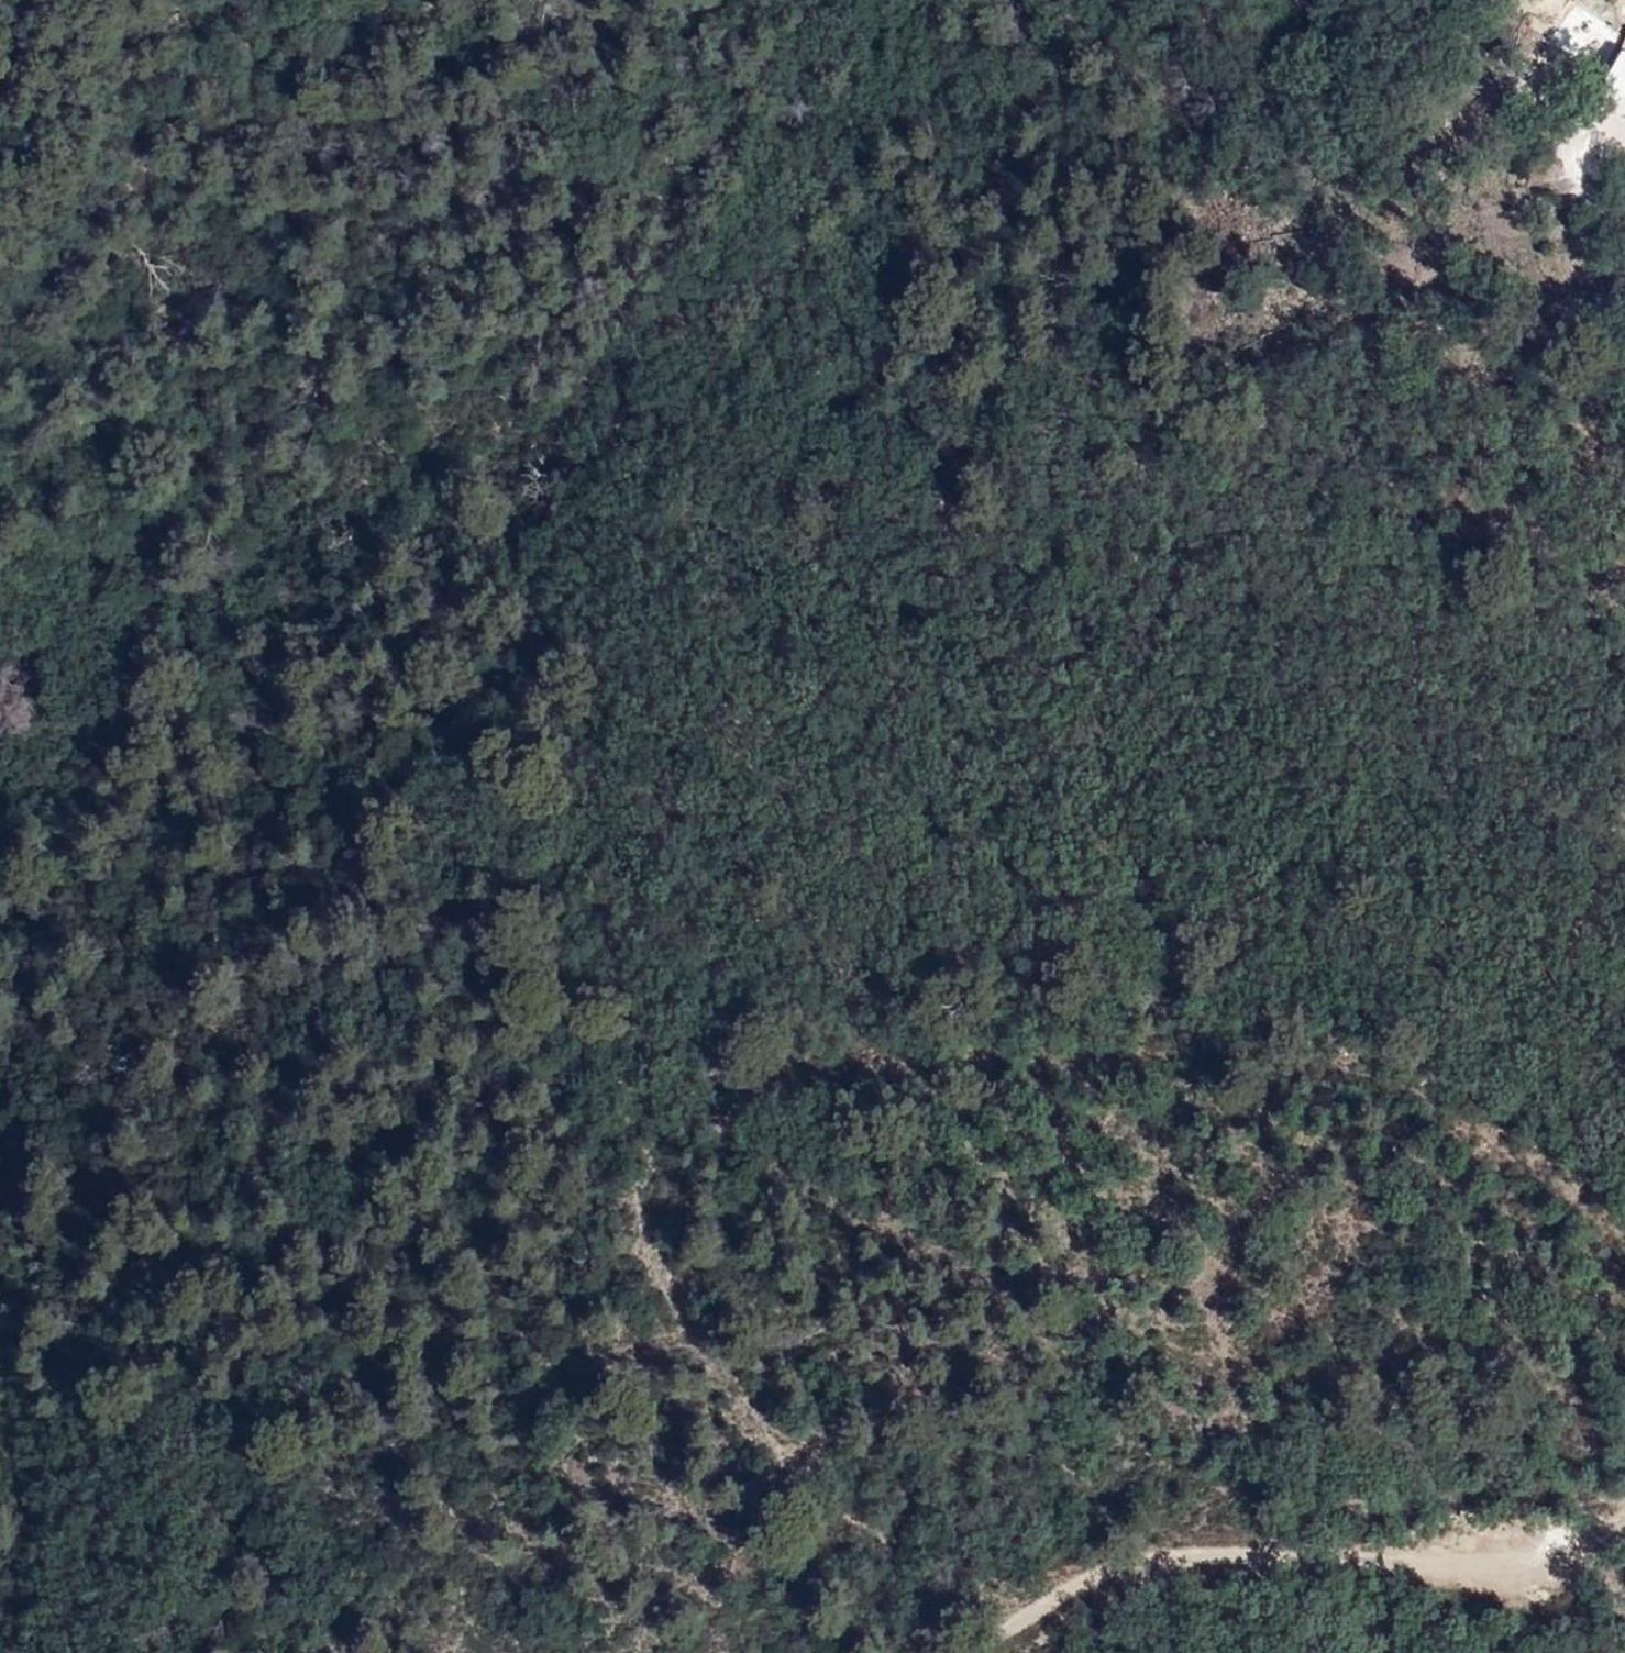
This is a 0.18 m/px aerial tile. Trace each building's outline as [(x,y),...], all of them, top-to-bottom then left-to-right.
[(1608,85),(1624,94),(1624,54),(1608,85)]
